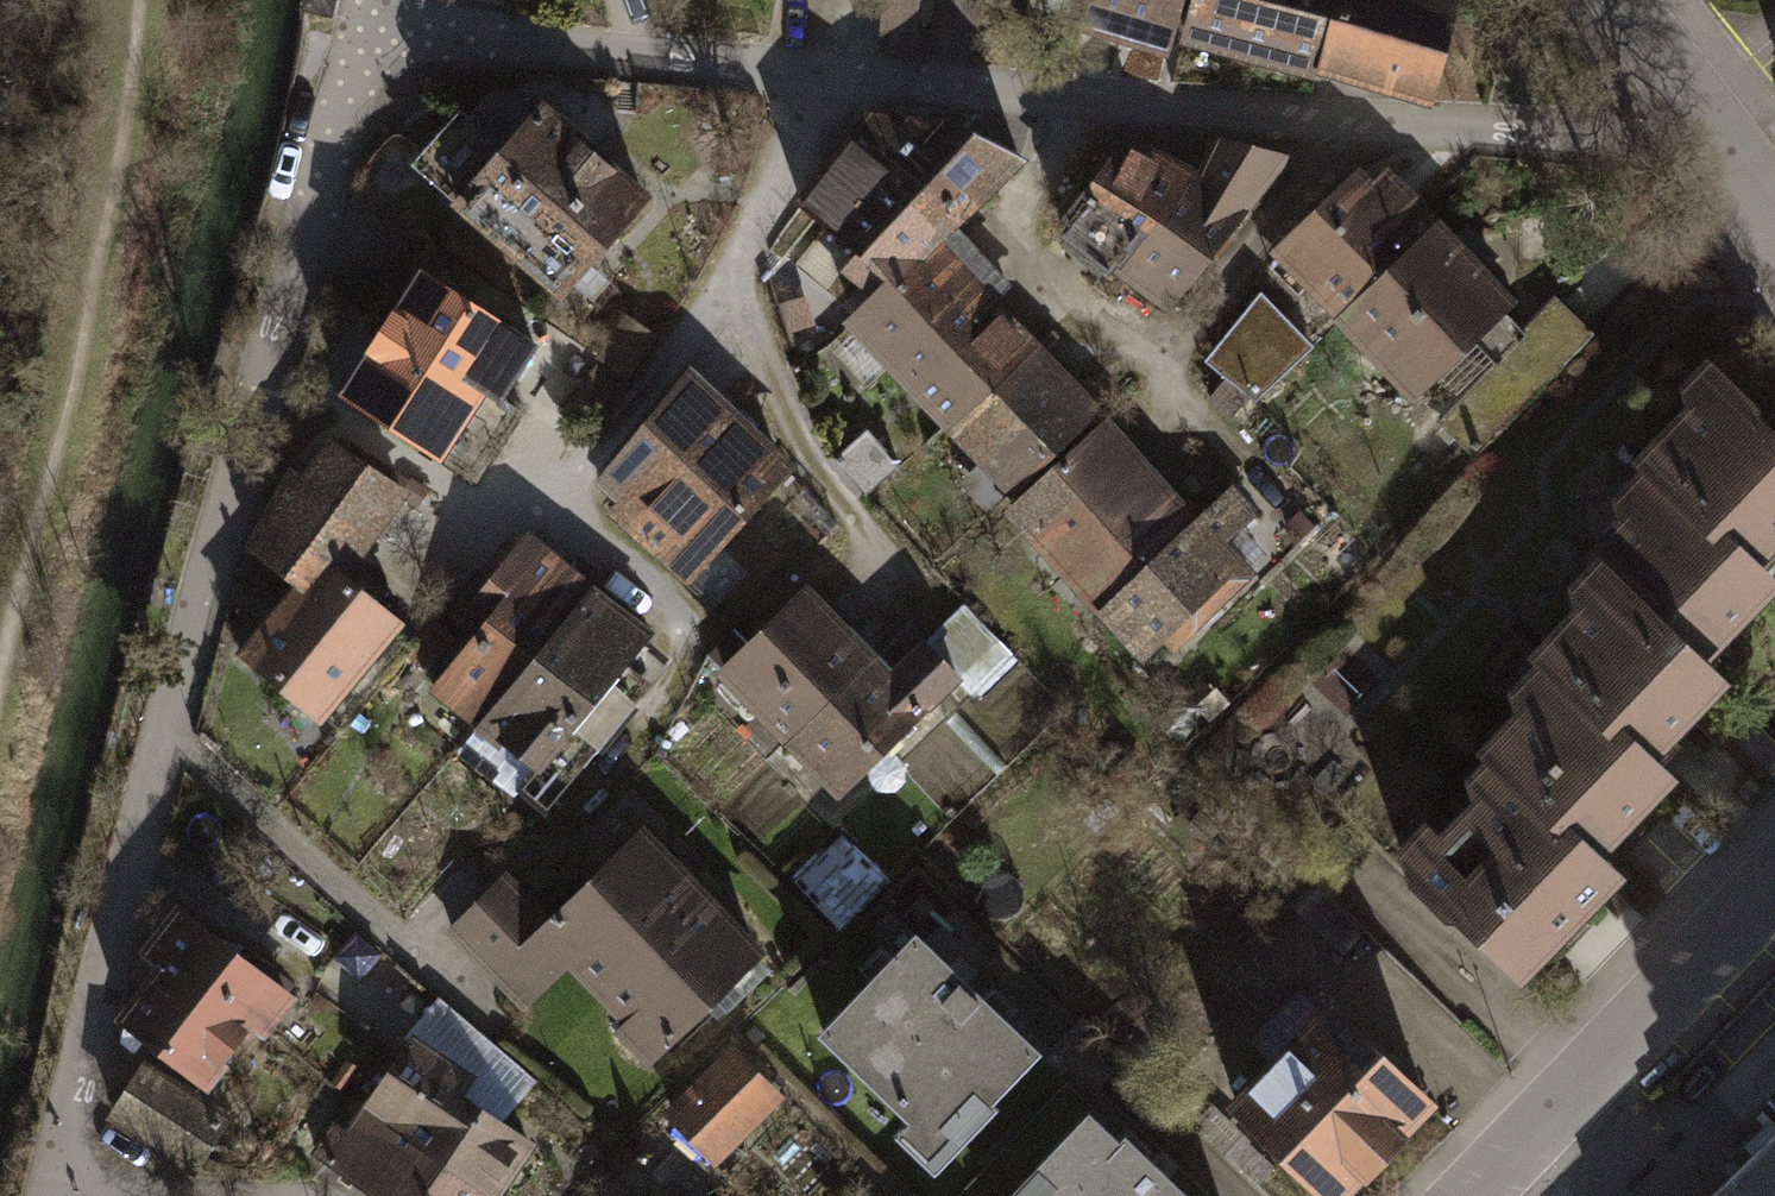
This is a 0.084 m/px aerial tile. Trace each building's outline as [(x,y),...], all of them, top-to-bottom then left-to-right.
[(333,19),(338,0),(309,0),(305,12),(333,19)] [(917,0),(882,0),(878,57),(913,59),(917,0)] [(1031,7),(1083,21),(1089,0),(1033,0),(1031,7)] [(1083,21),(1168,45),(1181,0),(1089,0),(1083,21)] [(1186,35),(1318,71),(1337,0),(1196,0),(1186,35)] [(1318,71),(1429,101),(1456,0),(1337,0),(1318,71)] [(643,202),(539,110),(533,118),(508,95),(491,96),(468,123),(460,116),(417,166),(561,294),(643,202)] [(948,120),(872,115),(851,141),(959,216),(1017,156),(948,120)] [(1202,182),(1130,268),(1172,297),(1284,159),(1218,140),(1202,182)] [(959,216),(851,141),(800,205),(861,250),(844,270),(875,296),(947,228),(959,216)] [(1202,182),(1126,144),(1066,219),(1075,226),(1070,234),(1109,266),(1117,257),(1130,268),(1202,182)] [(1373,188),(1360,175),(1279,255),(1341,315),(1383,274),(1371,261),(1424,212),(1387,175),(1373,188)] [(1383,274),(1341,315),(1414,395),(1504,310),(1504,298),(1424,212),(1371,261),(1383,274)] [(852,318),(951,422),(1028,349),(984,303),(1002,285),(947,228),(875,296),(852,318)] [(510,299),(433,242),(417,268),(424,272),(343,394),(474,479),(524,406),(501,392),(535,346),(497,319),(510,299)] [(1556,305),(1441,421),(1474,453),(1589,337),(1556,305)] [(1219,372),(1256,400),(1312,345),(1276,307),(1219,372)] [(594,353),(626,375),(654,336),(622,314),(594,353)] [(951,422),(1013,489),(1092,416),(1028,349),(951,422)] [(1666,484),(1594,558),(1617,579),(1702,657),(1774,583),(1752,560),(1774,536),(1774,438),(1757,420),(1756,408),(1722,378),(1643,462),(1666,484)] [(785,472),(688,383),(607,473),(643,505),(625,525),(686,580),(785,472)] [(1192,526),(1102,427),(1014,507),(1104,606),(1192,526)] [(352,561),(403,491),(334,445),(303,487),(289,474),(249,546),(301,585),(241,655),(318,718),(398,622),(369,600),(381,585),(352,561)] [(1230,490),(1192,526),(1104,606),(1146,653),(1163,636),(1169,641),(1223,591),(1218,586),(1236,569),(1216,548),(1253,514),(1230,490)] [(588,592),(523,540),(476,597),(493,612),(431,688),(477,724),(588,592)] [(1668,775),(1647,755),(1722,677),(1702,657),(1617,579),(1538,659),(1558,679),(1490,750),(1510,770),(1593,853),(1668,775)] [(647,638),(588,592),(477,724),(458,748),(514,788),(532,766),(535,768),(647,638)] [(869,660),(804,592),(748,646),(732,630),(708,653),(788,737),(869,660)] [(889,681),(869,660),(788,737),(841,792),(946,693),(913,659),(889,681)] [(1510,770),(1408,878),(1446,916),(1457,916),(1518,975),(1614,873),(1593,853),(1510,770)] [(797,876),(844,926),(894,878),(847,828),(797,876)] [(693,889),(640,836),(554,923),(505,874),(447,933),(522,1008),(573,956),(600,983),(693,889)] [(757,950),(693,889),(600,983),(658,1044),(757,950)] [(249,1021),(261,1032),(290,996),(182,912),(158,942),(249,1021)] [(1034,1049),(917,934),(820,1032),(908,1119),(895,1132),(932,1168),(993,1106),(985,1098),(1034,1049)] [(203,1080),(249,1021),(158,942),(138,979),(154,988),(127,1021),(203,1080)] [(492,1195),(528,1142),(498,1123),(535,1081),(440,999),(373,1101),(492,1195)] [(1235,1104),(1329,1195),(1330,1195),(1424,1101),(1330,1008),(1235,1104)] [(668,1114),(714,1158),(775,1096),(729,1052),(668,1114)] [(225,1119),(144,1067),(113,1113),(194,1166),(225,1119)] [(373,1101),(367,1110),(359,1107),(338,1127),(318,1156),(376,1195),(492,1195),(373,1101)] [(1003,1195),(1188,1195),(1120,1131),(1114,1138),(1086,1111),(1003,1195)] [(1708,1195),(1774,1195),(1774,1132),(1708,1195)]
